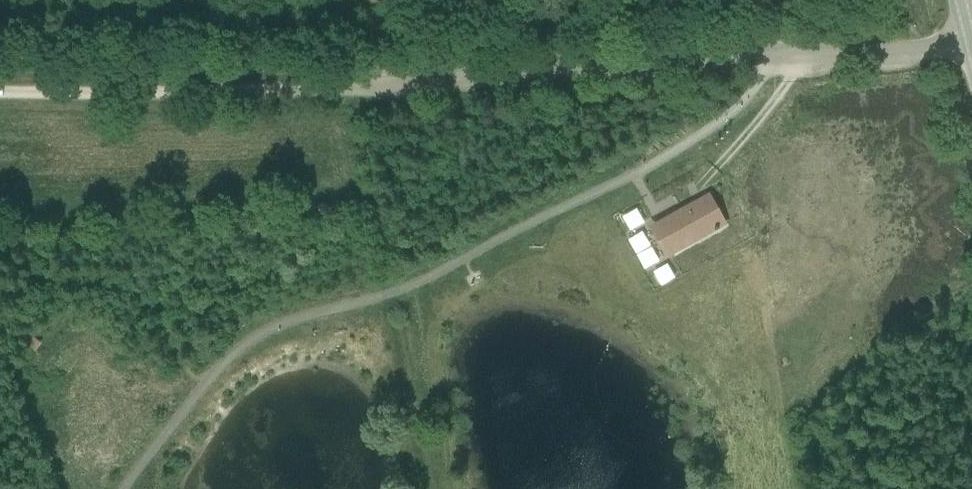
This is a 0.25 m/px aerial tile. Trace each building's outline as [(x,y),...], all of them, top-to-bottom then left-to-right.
[(654,227),(670,255),(715,230),(716,232),(721,229),(720,227),(725,224),(709,195),(654,227)] [(626,237),(643,268),(658,260),(641,229),(626,237)]
